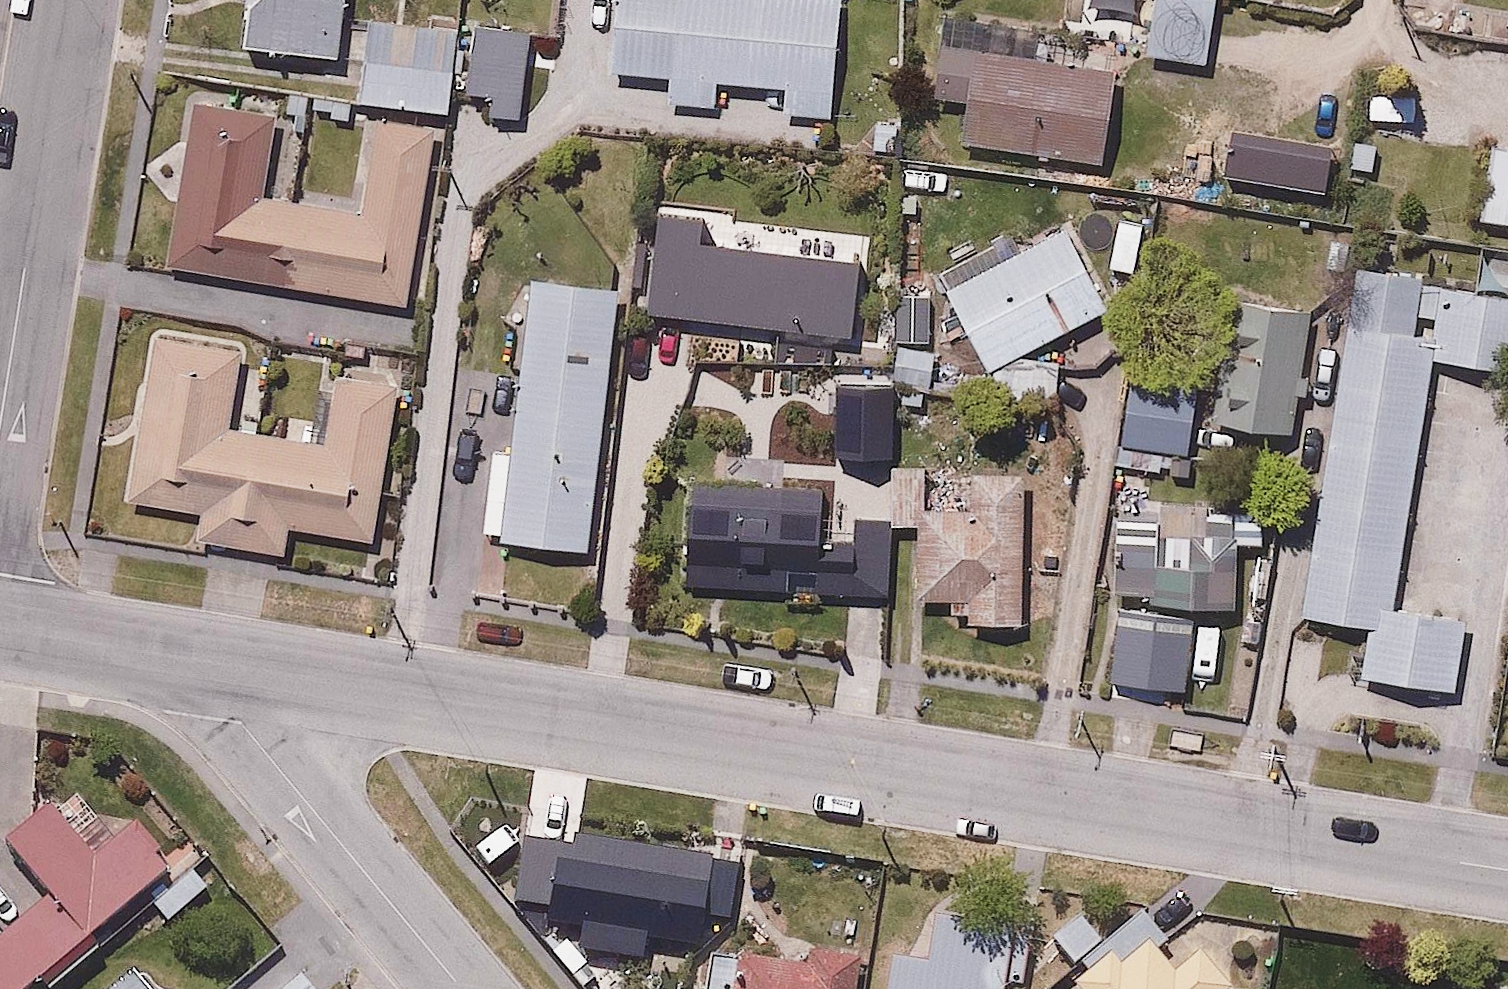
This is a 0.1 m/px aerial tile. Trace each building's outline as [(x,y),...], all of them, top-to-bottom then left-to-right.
[(241,43),(341,52),(345,0),(245,0),(241,43)] [(661,98),(721,103),(723,75),(784,79),(782,107),(842,112),(850,0),(618,0),(613,67),(663,70),(661,98)] [(1142,48),(1206,59),(1216,0),(1150,0),(1142,48)] [(449,107),(461,13),(433,10),(431,25),(362,16),(352,95),(449,107)] [(475,18),(463,83),(498,89),(495,107),(534,114),(549,31),(475,18)] [(967,95),(961,137),(1105,156),(1117,66),(932,40),(926,89),(967,95)] [(292,188),(303,115),(194,98),(168,263),(410,302),(439,119),(368,108),(354,198),(292,188)] [(1492,139),(1478,213),(1507,219),(1507,142),(1492,139)] [(1130,339),(1109,300),(1066,214),(939,274),(989,375),(983,393),(1058,395),(1059,366),(1073,371),(1094,370),(1119,349),(1130,339)] [(1358,258),(1304,609),(1376,620),(1368,676),(1455,689),(1467,610),(1401,600),(1437,357),(1501,366),(1507,323),(1507,281),(1358,258)] [(492,439),(484,530),(593,539),(617,276),(528,268),(513,441),(492,439)] [(1291,428),(1308,307),(1228,296),(1211,417),(1291,428)] [(248,367),(253,337),(156,321),(128,492),(200,504),(196,530),(285,545),(290,518),(378,533),(404,377),(323,364),(314,418),(291,414),(289,424),(264,420),(273,371),(248,367)] [(938,337),(899,337),(898,395),(937,395),(938,337)] [(1201,374),(1126,363),(1114,444),(1189,455),(1201,374)] [(719,368),(692,384),(693,424),(798,422),(796,366),(719,368)] [(925,506),(922,588),(950,588),(949,612),(1021,614),(1026,462),(971,460),(970,507),(925,506)] [(823,479),(691,474),(687,576),(896,585),(898,525),(821,522),(823,479)] [(1196,649),(1195,605),(1247,604),(1245,508),(1115,510),(1117,651),(1196,649)] [(167,873),(131,830),(97,860),(54,810),(13,845),(54,892),(0,938),(0,988),(31,988),(167,873)] [(560,900),(557,921),(601,927),(596,964),(623,969),(629,932),(698,942),(701,922),(728,926),(737,868),(546,839),(537,897),(560,900)] [(1005,918),(929,915),(927,955),(873,952),(872,988),(1002,988),(1005,918)] [(1154,927),(1082,984),(1086,988),(1225,988),(1248,970),(1206,917),(1169,946),(1154,927)] [(867,936),(786,925),(783,952),(711,943),(706,988),(860,988),(867,936)] [(139,952),(95,988),(170,988),(139,952)] [(291,962),(263,988),(317,988),(291,962)]
